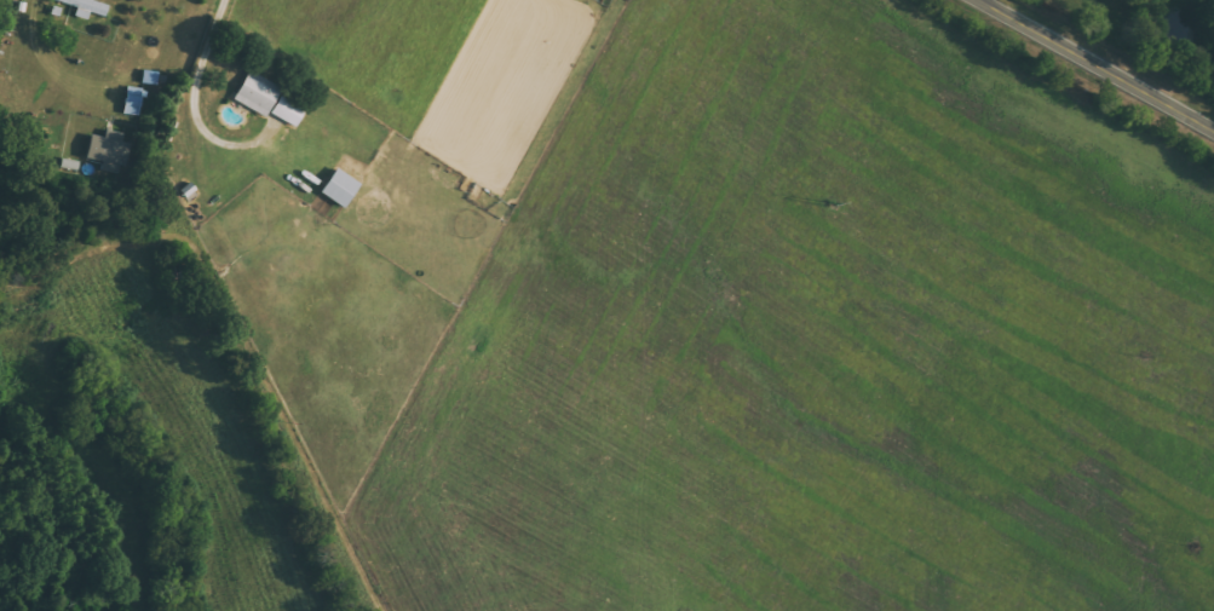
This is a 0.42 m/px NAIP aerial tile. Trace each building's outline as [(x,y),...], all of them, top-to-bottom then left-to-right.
[(91,0),(49,0),(48,1),(74,8),(72,18),(85,21),(87,14),(102,18),(106,6),(90,2),(91,0)] [(265,118),(277,89),(243,75),(231,104),(265,118)] [(135,118),(139,90),(124,88),(120,115),(135,118)] [(293,129),(302,111),(276,98),(267,116),(293,129)] [(101,140),(87,136),(81,159),(115,169),(124,136),(104,131),(101,140)] [(341,209),(357,184),(331,169),(316,194),(341,209)]
